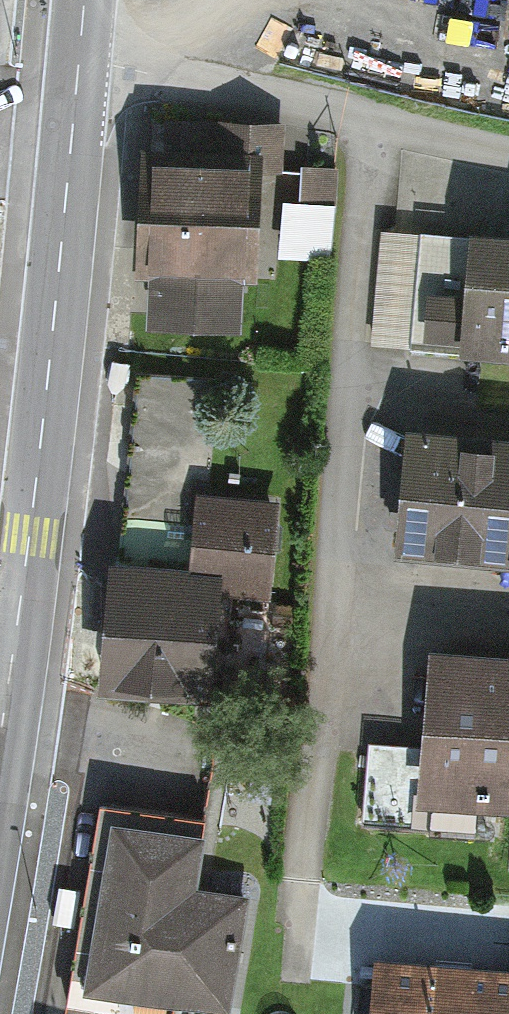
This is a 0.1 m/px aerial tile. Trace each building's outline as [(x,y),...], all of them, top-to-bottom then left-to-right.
[(256,160),(146,154),(140,273),(157,274),(154,322),(231,326),(234,277),(250,278),(256,160)] [(304,206),(342,209),(345,177),(307,174),(304,206)] [(285,209),(282,263),(337,265),(340,211),(285,209)] [(468,353),(508,355),(508,253),(473,252),(468,353)] [(414,440),(404,548),(508,558),(508,449),(414,440)] [(193,507),(187,582),(202,583),(201,598),(261,603),(268,513),(193,507)] [(187,582),(107,576),(98,685),(194,692),(201,598),(202,583),(187,582)] [(440,665),(429,795),(508,802),(508,671),(440,665)] [(190,838),(104,826),(82,987),(217,1006),(230,906),(181,900),(190,838)] [(383,967),(379,1013),(508,1013),(508,978),(383,967)]
